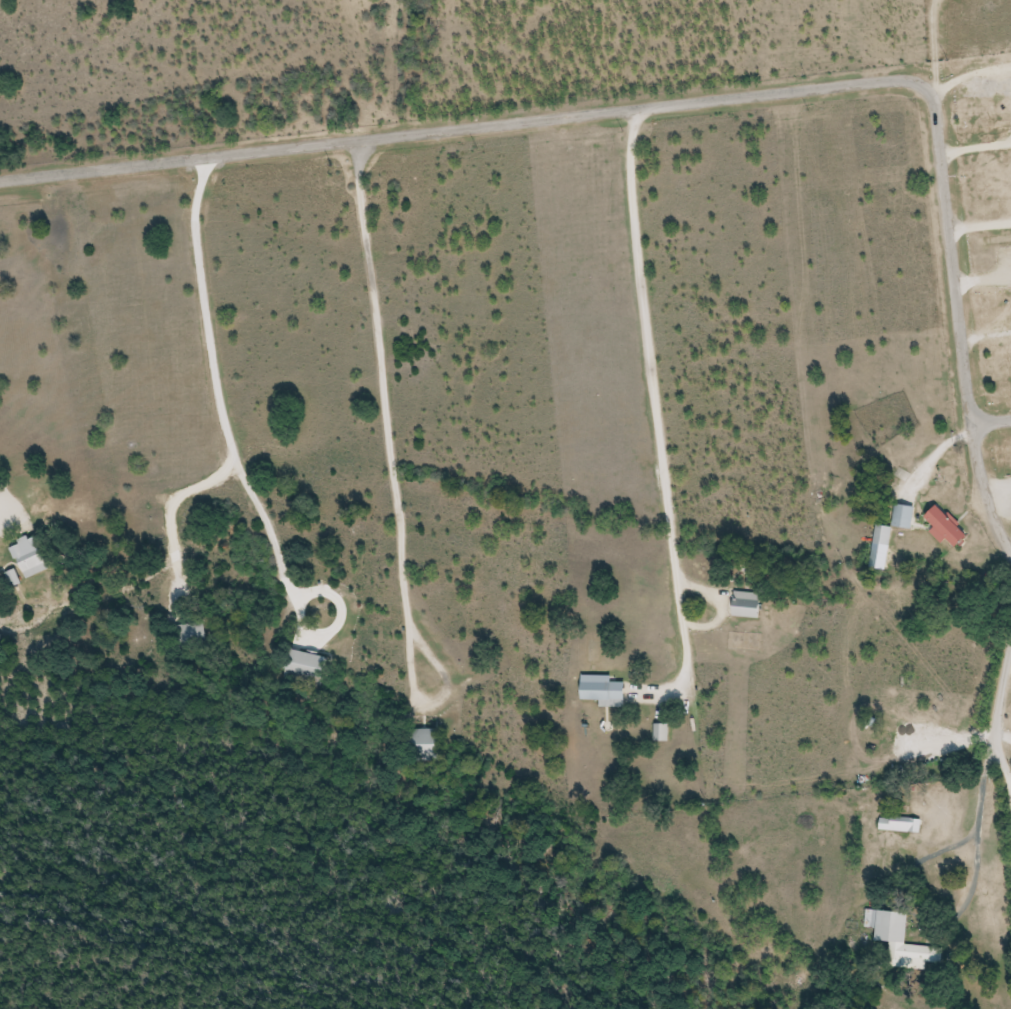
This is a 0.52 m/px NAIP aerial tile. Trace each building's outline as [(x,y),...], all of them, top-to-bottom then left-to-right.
[(889,546),(891,527),(913,529),(915,507),(893,505),(891,526),(876,525),(874,545),(889,546)] [(948,539),(959,549),(971,535),(939,507),(928,519),(937,527),(932,533),(944,544),(948,539)] [(53,569),(40,541),(16,552),(29,580),(53,569)] [(762,618),(763,593),(734,592),(733,617),(762,618)] [(326,682),(331,657),(289,649),(284,674),(326,682)] [(613,676),(582,676),(582,700),(602,701),(602,706),(627,706),(627,682),(613,682),(613,676)] [(669,725),(654,725),(654,741),(669,741),(669,725)] [(415,757),(440,757),(440,730),(415,730),(415,757)] [(922,819),(881,819),(881,832),(922,832),(922,819)] [(943,948),(907,946),(909,914),(866,911),(864,928),(877,929),(877,941),(891,942),(890,957),(898,958),(898,967),(925,969),(926,963),(941,964),(943,948)]
